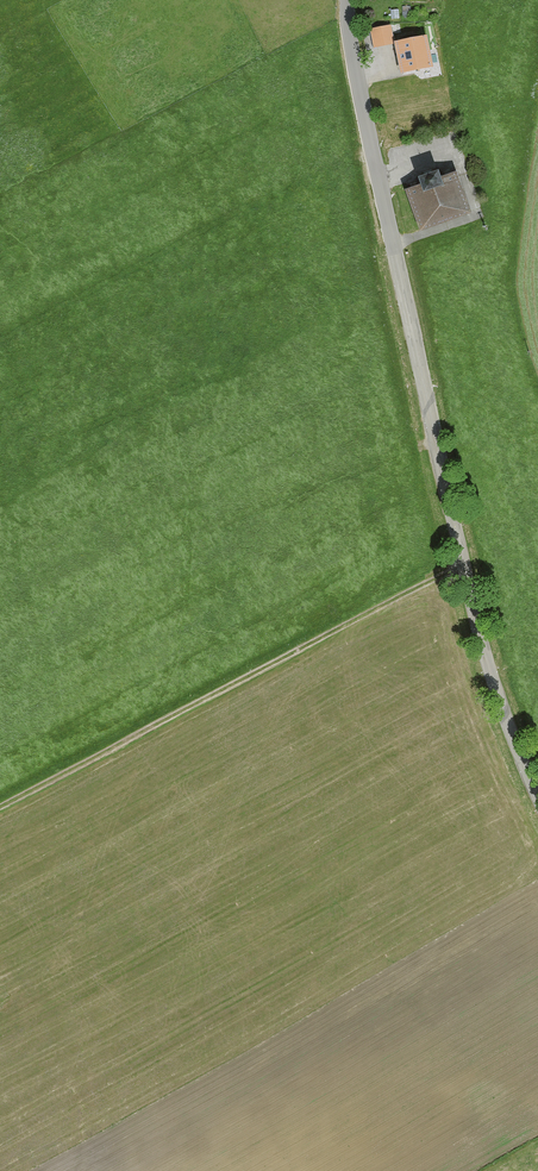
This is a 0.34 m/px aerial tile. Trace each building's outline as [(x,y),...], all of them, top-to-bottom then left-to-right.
[(391,26),(369,30),(373,50),(394,45),(391,26)] [(433,71),(426,38),(394,45),(400,77),(433,71)] [(417,188),(399,194),(411,230),(467,212),(454,173),(437,178),(435,172),(414,179),(417,188)]
